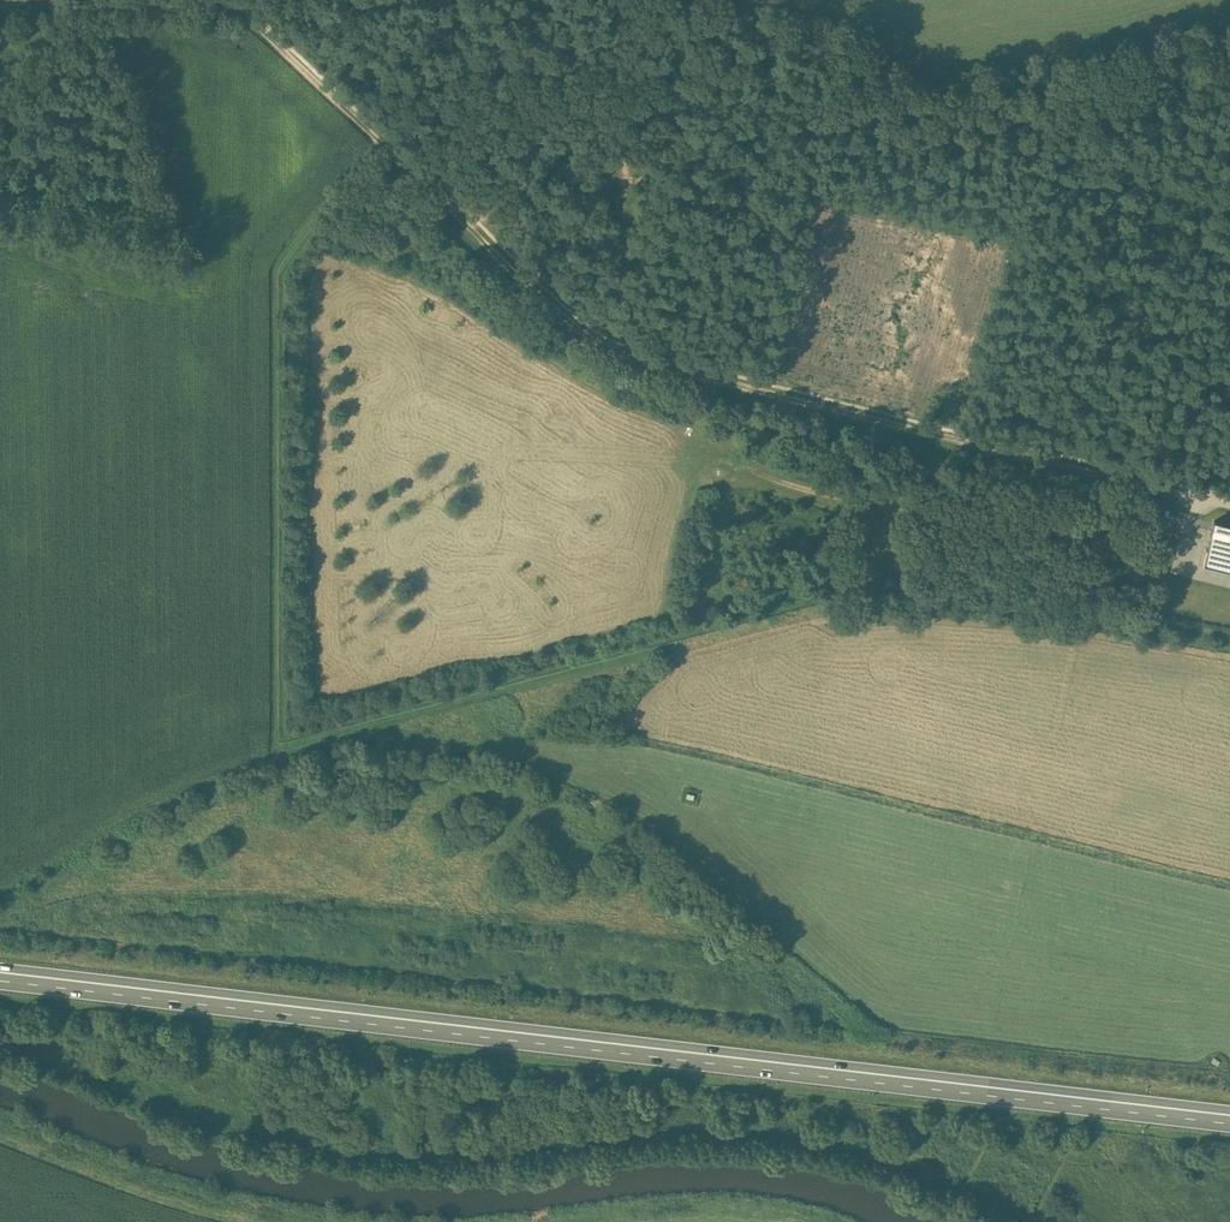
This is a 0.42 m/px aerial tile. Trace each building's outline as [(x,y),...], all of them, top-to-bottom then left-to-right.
[(1214,520),(1203,563),(1229,570),(1229,524),(1214,520)]
